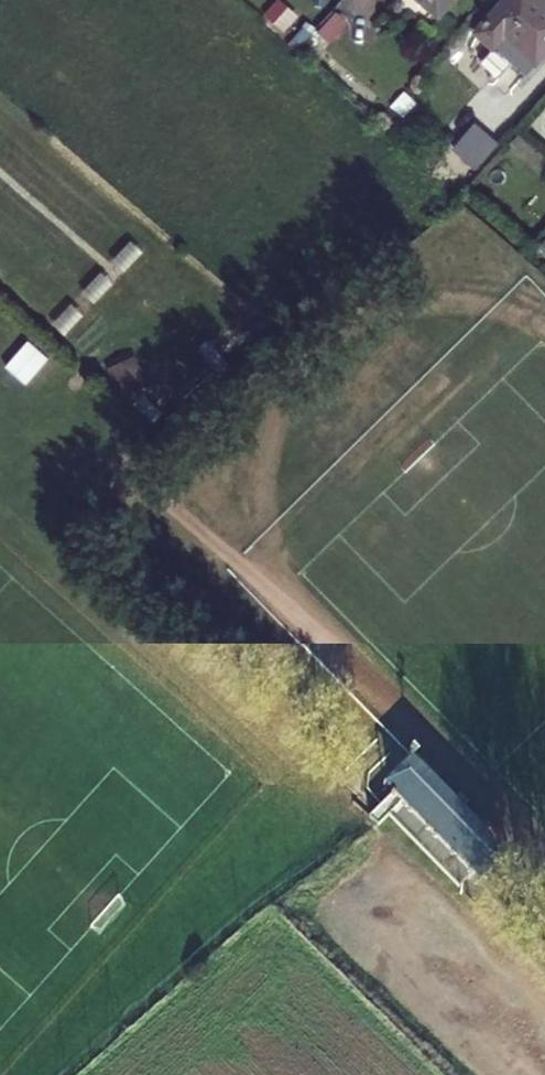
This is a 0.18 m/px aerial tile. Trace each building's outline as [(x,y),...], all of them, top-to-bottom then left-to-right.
[(432,16),(447,0),(413,0),(432,16)] [(534,61),(544,49),(544,0),(504,0),(476,32),(495,49),(506,37),(534,61)] [(506,37),(495,49),(524,74),(534,61),(506,37)] [(476,166),(498,139),(472,118),(450,145),(476,166)] [(32,389),(56,364),(6,317),(0,323),(0,359),(32,389)] [(471,876),(479,884),(508,857),(412,758),(383,785),(392,794),(410,777),(489,858),(471,876)] [(392,794),(369,816),(370,818),(380,827),(390,817),(458,888),(471,876),(489,858),(410,777),(392,794)]
